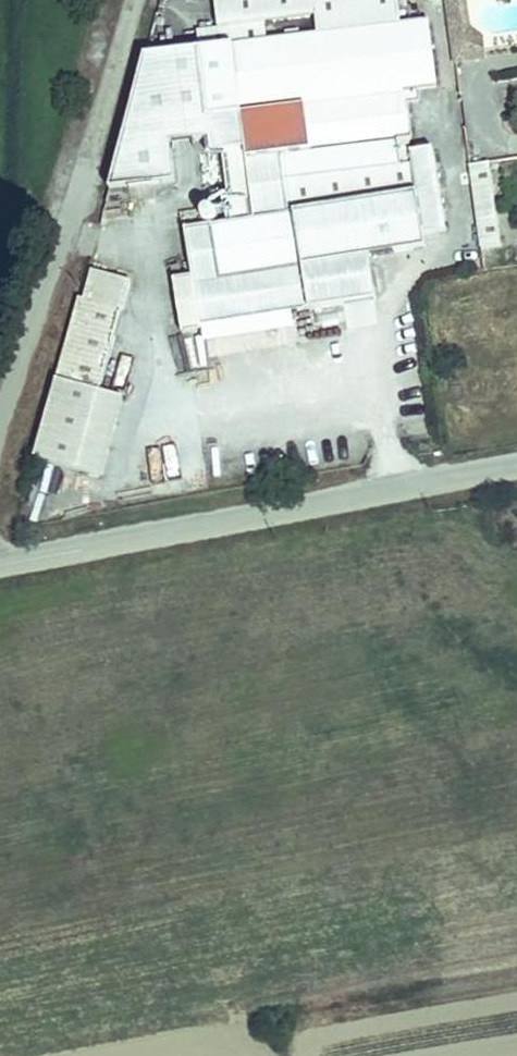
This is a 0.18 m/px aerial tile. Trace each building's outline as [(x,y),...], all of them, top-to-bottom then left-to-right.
[(224,50),(190,53),(199,122),(233,118),(239,163),(271,160),(275,187),(394,172),(391,144),(404,142),(399,96),(429,91),(427,73),(420,25),(224,50)] [(222,31),(188,36),(190,53),(224,50),(222,31)] [(175,100),(155,100),(155,131),(122,131),(120,190),(168,191),(168,132),(174,131),(175,100)] [(489,159),(467,161),(478,246),(500,244),(489,159)] [(421,252),(414,200),(204,232),(212,286),(421,252)] [(80,263),(33,457),(100,473),(120,390),(102,385),(129,275),(80,263)]
